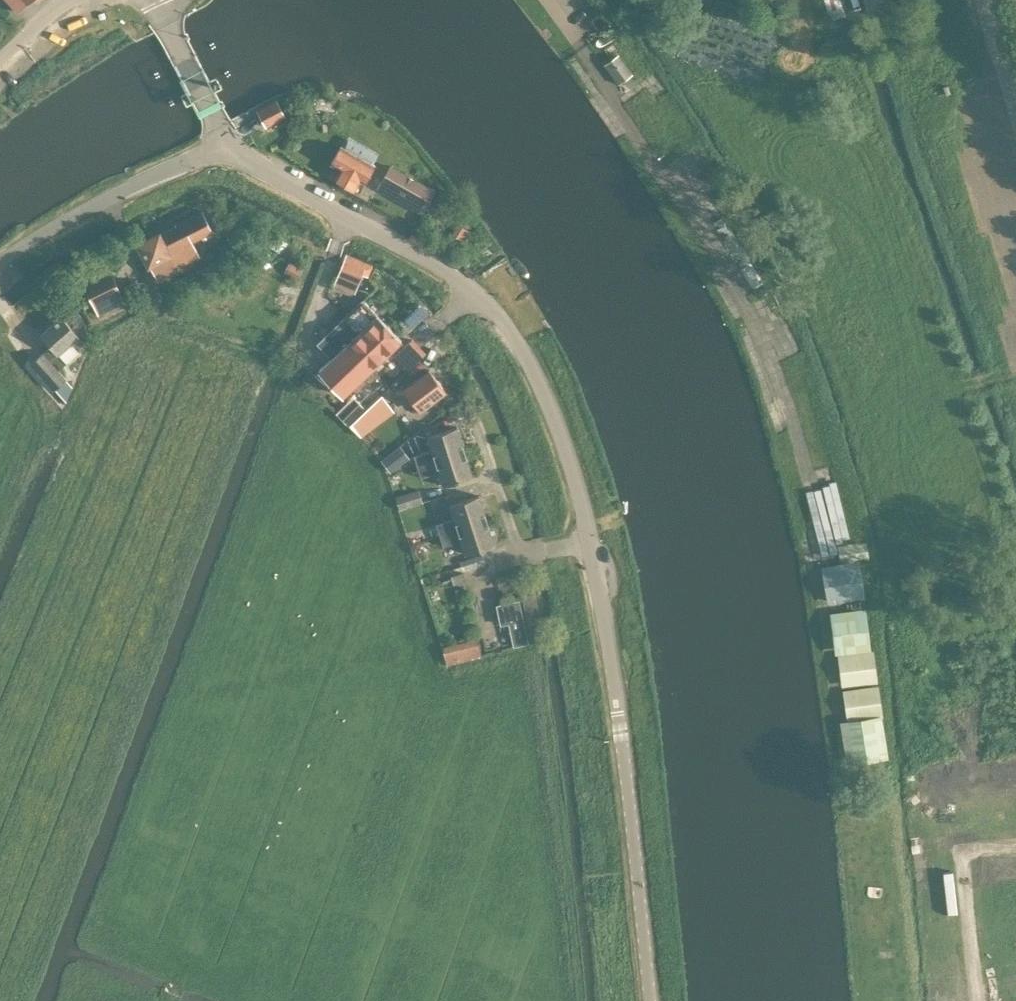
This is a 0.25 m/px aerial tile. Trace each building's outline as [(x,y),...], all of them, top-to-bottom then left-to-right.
[(18,12),(31,0),(7,0),(18,12)] [(827,13),(829,12),(842,9),(840,0),(824,0),(827,13)] [(864,12),(901,0),(860,0),(864,12)] [(596,33),(618,17),(610,6),(588,21),(596,33)] [(842,9),(829,12),(831,19),(844,15),(843,8),(842,9)] [(618,54),(604,65),(618,84),(633,73),(618,54)] [(278,100),(259,111),(268,127),(287,117),(278,100)] [(359,191),(374,164),(341,146),(331,163),(341,169),(336,179),(355,190),(356,189),(359,191)] [(360,156),(373,162),(378,152),(365,146),(360,156)] [(434,188),(390,163),(379,182),(424,207),(434,188)] [(453,197),(440,190),(432,203),(445,211),(453,197)] [(159,230),(136,242),(147,265),(148,265),(149,265),(156,278),(156,279),(178,268),(177,266),(199,255),(192,241),(212,231),(202,211),(175,224),(175,225),(175,226),(161,233),(160,233),(159,230)] [(470,229),(458,223),(452,234),(464,240),(470,229)] [(370,266),(345,255),(337,273),(359,282),(362,274),(367,275),(370,266)] [(299,280),(304,268),(290,262),(285,274),(299,280)] [(109,269),(83,281),(97,312),(124,300),(109,269)] [(333,327),(372,367),(400,340),(362,299),(333,327)] [(417,313),(423,320),(429,314),(423,307),(417,313)] [(73,386),(72,385),(66,378),(58,369),(86,346),(63,317),(61,315),(40,331),(51,345),(30,361),(54,388),(54,387),(66,400),(73,386)] [(372,367),(333,327),(318,342),(332,357),(319,370),(329,381),(343,395),(372,367)] [(408,368),(424,354),(411,340),(396,354),(408,368)] [(445,391),(428,368),(397,392),(406,403),(411,399),(419,410),(445,391)] [(319,370),(315,374),(325,385),(329,381),(319,370)] [(393,410),(381,395),(366,410),(349,425),(360,436),(393,410)] [(353,397),(337,413),(349,425),(366,410),(353,397)] [(417,466),(464,452),(456,427),(427,436),(432,450),(414,456),(417,466)] [(391,469),(407,457),(400,447),(383,459),(391,469)] [(443,485),(472,476),(464,452),(417,466),(421,477),(439,472),(443,485)] [(399,509),(423,502),(419,490),(395,497),(399,509)] [(439,535),(486,520),(480,498),(478,495),(449,504),(454,518),(436,524),(439,535)] [(465,554),(494,545),(486,520),(439,535),(443,546),(461,540),(465,554)] [(485,553),(449,563),(455,584),(466,581),(464,572),(488,565),(485,553)] [(440,599),(438,590),(429,593),(432,602),(440,599)] [(519,600),(495,604),(500,624),(508,623),(513,645),(528,642),(519,600)] [(851,761),(889,756),(869,606),(832,611),(851,761)] [(478,639),(443,648),(447,662),(481,654),(478,639)]
